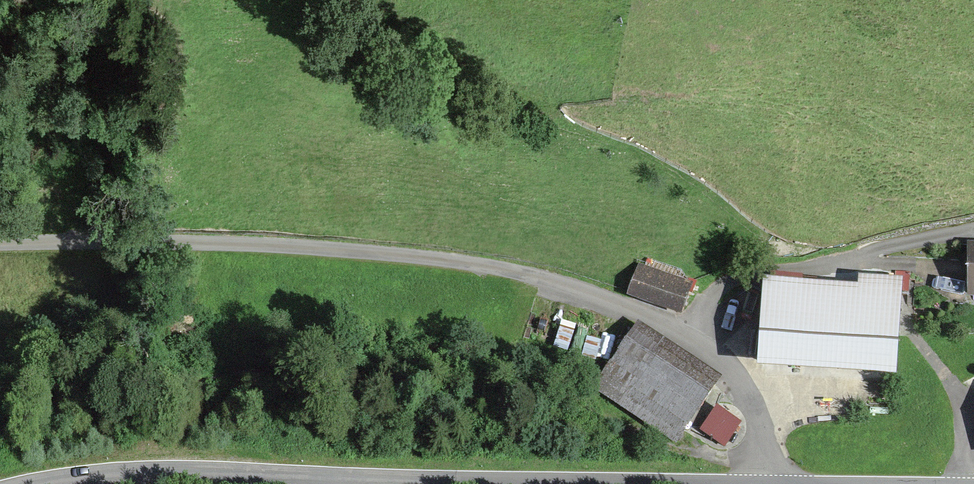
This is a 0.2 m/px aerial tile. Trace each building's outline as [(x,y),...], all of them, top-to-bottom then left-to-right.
[(965,252),(965,304),(973,304),(973,252),(965,252)] [(689,285),(642,268),(632,297),(679,313),(689,285)] [(900,293),(765,285),(760,372),(895,379),(900,293)] [(637,332),(600,388),(681,441),(718,385),(637,332)]
